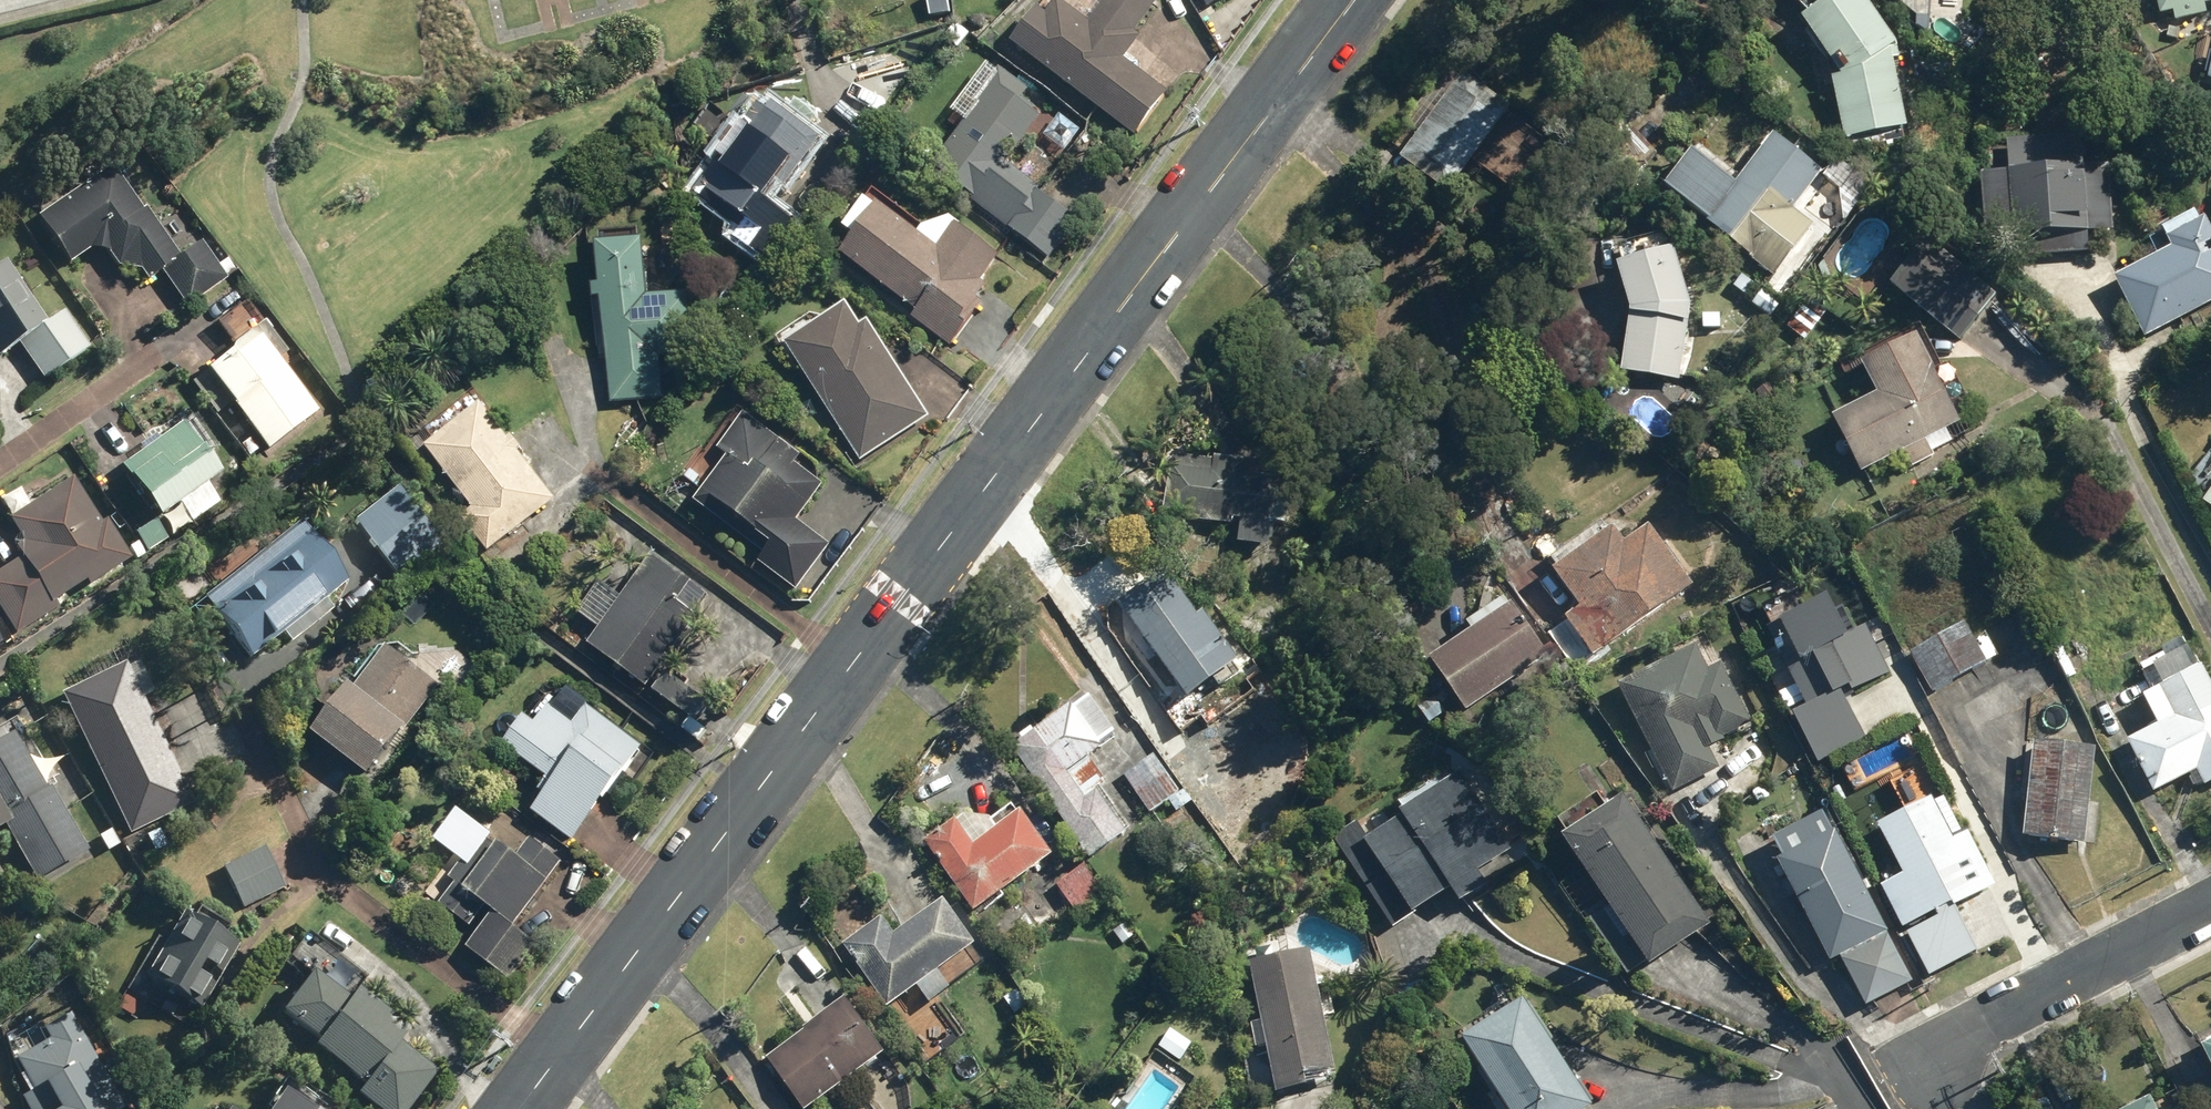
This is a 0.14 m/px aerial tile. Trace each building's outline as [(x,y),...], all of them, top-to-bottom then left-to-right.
[(1121,65),(1137,44),(1132,39),(1157,6),(1149,0),(1106,0),(1086,28),(1053,6),(1042,20),(1032,13),(1005,47),(1092,112),(1098,117),(1131,141),(1164,97),(1121,65)] [(1214,15),(1238,0),(1205,0),(1214,15)] [(1908,128),(1904,53),(1869,0),(1828,0),(1803,17),(1830,59),(1844,59),(1843,76),(1829,79),(1844,143),(1908,128)] [(2155,28),(2204,18),(2202,9),(2210,7),(2210,0),(2150,0),(2155,28)] [(925,168),(1046,262),(1077,219),(1004,168),(1044,111),(986,66),(945,114),(957,127),(925,168)] [(1406,159),(1451,194),(1514,109),(1468,76),(1406,159)] [(795,227),(769,207),(821,139),(765,97),(688,197),(736,234),(732,240),(766,266),(795,227)] [(1808,224),(1792,212),(1822,170),(1773,134),(1729,195),(1684,161),(1657,195),(1767,278),(1784,256),(1785,256),(1808,224)] [(2113,175),(2081,178),(2079,144),(1996,149),(1998,184),(1987,185),(1992,243),(2001,242),(2002,265),(2085,260),(2084,235),(2118,233),(2113,175)] [(117,163),(110,168),(46,214),(78,259),(97,247),(115,251),(124,266),(145,268),(152,278),(165,268),(189,304),(229,277),(204,240),(183,254),(117,163)] [(2210,232),(2206,225),(2197,208),(2148,232),(2161,254),(2114,278),(2145,336),(2176,321),(2187,314),(2210,302),(2210,234),(2210,232)] [(867,212),(826,271),(949,356),(991,295),(983,291),(976,284),(993,260),(948,229),(930,256),(867,212)] [(619,403),(671,400),(668,360),(703,358),(700,301),(659,304),(656,246),(608,249),(616,367),(617,367),(619,403)] [(1632,307),(1620,366),(1678,377),(1690,314),(1673,247),(1616,262),(1632,307)] [(1890,295),(1963,346),(1993,304),(1920,253),(1890,295)] [(14,260),(0,269),(0,347),(5,355),(24,342),(48,376),(93,345),(68,309),(53,319),(14,260)] [(782,347),(857,463),(923,421),(863,329),(855,332),(840,309),(782,347)] [(1863,351),(1881,390),(1837,416),(1867,466),(1967,406),(1949,377),(1935,352),(1919,325),(1863,351)] [(274,455),(324,417),(259,333),(209,371),(274,455)] [(467,521),(495,555),(536,521),(535,520),(560,498),(483,412),(434,450),(481,509),(467,521)] [(748,562),(793,591),(822,548),(792,527),(819,490),(793,473),(799,467),(734,417),(707,452),(702,447),(677,478),(695,500),(689,506),(755,554),(748,562)] [(228,478),(185,421),(122,468),(165,525),(228,478)] [(1284,455),(1177,452),(1175,519),(1243,519),(1242,542),(1276,542),(1276,518),(1283,518),(1283,514),(1283,505),(1283,495),(1283,493),(1284,455)] [(0,567),(0,605),(22,636),(138,553),(80,473),(0,530),(0,539),(13,557),(0,567)] [(406,486),(361,518),(400,571),(445,538),(406,486)] [(211,598),(259,656),(356,578),(308,520),(211,598)] [(1585,601),(1569,615),(1597,647),(1693,571),(1650,523),(1627,536),(1615,522),(1558,564),(1585,601)] [(594,643),(651,686),(721,594),(664,551),(594,643)] [(1211,735),(1187,700),(1237,666),(1166,562),(1109,601),(1177,700),(1166,707),(1194,749),(1211,735)] [(1435,656),(1474,708),(1549,650),(1515,603),(1435,656)] [(1832,709),(1827,699),(1845,690),(1849,695),(1888,675),(1865,629),(1838,642),(1817,604),(1803,611),(1802,610),(1763,633),(1806,708),(1785,720),(1814,767),(1862,742),(1839,704),(1832,709)] [(1906,657),(1928,694),(1981,663),(1959,626),(1906,657)] [(445,688),(394,645),(320,737),(372,778),(445,688)] [(1614,686),(1666,795),(1711,774),(1701,753),(1750,730),(1720,667),(1703,672),(1690,651),(1614,686)] [(65,690),(133,831),(199,799),(131,658),(65,690)] [(2139,690),(2154,719),(2124,733),(2155,790),(2203,763),(2205,762),(2206,763),(2210,772),(2210,672),(2205,660),(2139,690)] [(560,776),(534,810),(580,842),(606,809),(636,773),(652,753),(654,750),(655,749),(567,679),(516,743),(560,776)] [(1133,833),(1084,761),(1116,740),(1085,694),(1005,748),(1029,784),(1028,784),(1055,825),(1054,826),(1081,866),(1100,853),(1101,854),(1133,833)] [(4,827),(39,884),(90,854),(17,731),(0,740),(0,829),(4,827)] [(2030,740),(2023,833),(2083,837),(2090,745),(2030,740)] [(1372,832),(1416,911),(1453,890),(1457,897),(1513,865),(1458,769),(1403,800),(1409,811),(1372,832)] [(1883,887),(1905,927),(2003,886),(1968,823),(1956,830),(1933,790),(1876,822),(1905,873),(1883,887)] [(1646,964),(1706,927),(1624,793),(1563,830),(1646,964)] [(1022,805),(983,835),(963,808),(921,838),(954,884),(955,884),(978,913),(1058,851),(1022,805)] [(1842,952),(1871,1005),(1916,980),(1836,832),(1779,863),(1830,958),(1842,952)] [(466,866),(452,886),(431,915),(465,941),(472,947),(511,976),(537,944),(517,928),(562,865),(530,842),(517,861),(498,850),(481,876),(466,866)] [(225,867),(245,905),(288,883),(268,845),(225,867)] [(861,948),(895,1003),(978,952),(944,897),(861,948)] [(1935,972),(1946,967),(1991,944),(1968,907),(1914,932),(1935,972)] [(191,909),(150,976),(204,1009),(245,943),(191,909)] [(1312,949),(1254,959),(1279,1093),(1337,1082),(1312,949)] [(404,1037),(410,1029),(361,990),(354,998),(320,972),(286,1016),(319,1042),(316,1046),(365,1085),(369,1080),(407,1108),(412,1108),(444,1068),(404,1037)] [(810,1108),(888,1058),(849,998),(770,1049),(810,1108)] [(1512,1108),(1583,1108),(1593,1101),(1521,1003),(1465,1045),(1512,1108)] [(79,1022),(9,1064),(37,1108),(132,1108),(79,1022)] [(2201,1039),(2210,1061),(2210,1034),(2201,1039)] [(273,1108),(303,1108),(283,1095),(273,1108)] [(2149,1096),(2124,1108),(2155,1108),(2149,1096)]
